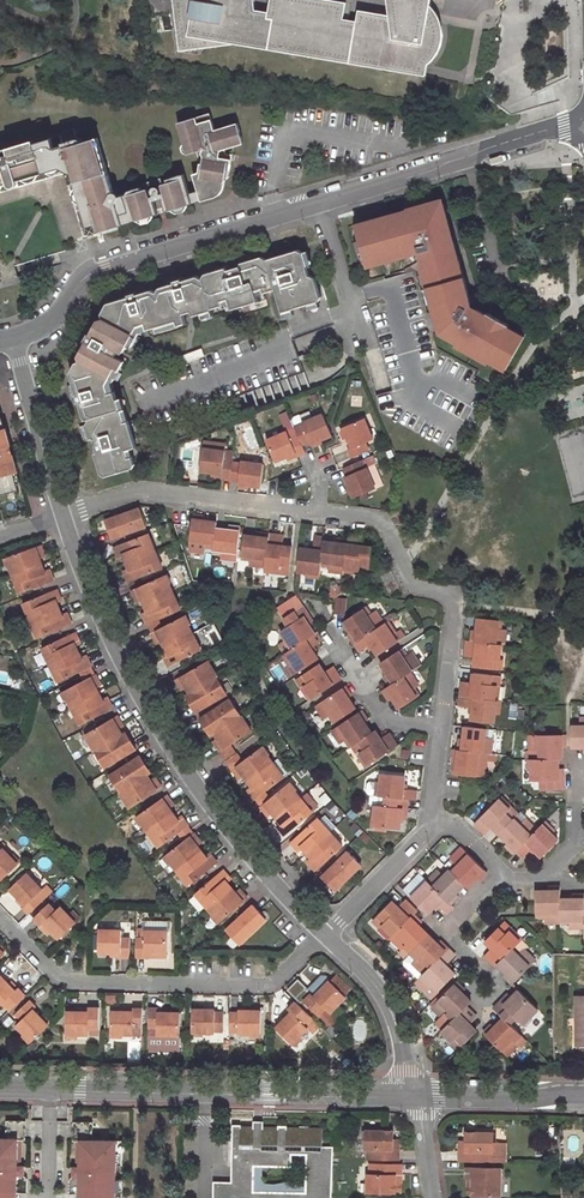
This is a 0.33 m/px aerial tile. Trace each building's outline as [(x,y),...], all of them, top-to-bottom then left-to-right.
[(413,75),(415,64),(426,66),(428,65),(434,58),(437,53),(439,48),(440,42),(440,38),(440,31),(439,26),(429,25),(429,23),(426,23),(428,8),(427,7),(425,6),(424,5),(422,4),(420,3),(421,0),(385,0),(387,18),(357,12),(355,24),(354,30),(344,28),(341,27),(345,5),(315,0),(269,0),(266,14),(253,12),(252,0),(171,0),(177,51),(233,44),(253,42),(252,48),(413,75)] [(420,3),(422,4),(424,5),(425,6),(427,7),(428,8),(430,0),(421,0),(420,3)] [(344,28),(354,30),(355,24),(348,23),(351,6),(345,5),(341,27),(344,28)] [(429,25),(439,26),(439,25),(436,19),(434,15),(428,8),(426,23),(429,23),(429,25)] [(413,75),(425,77),(426,66),(415,64),(413,75)] [(230,163),(232,149),(227,148),(226,143),(243,138),(237,117),(214,123),(208,107),(176,117),(187,148),(195,146),(200,158),(198,166),(193,168),(198,184),(202,196),(215,192),(220,189),(223,185),(225,182),(226,177),(226,171),(224,171),(226,162),(230,163)] [(89,227),(93,229),(138,216),(142,214),(142,212),(149,210),(149,212),(154,211),(160,209),(159,205),(166,203),(167,206),(173,205),(176,203),(175,201),(184,199),(184,201),(188,200),(193,198),(190,188),(184,168),(166,174),(167,177),(162,178),(160,173),(145,178),(146,183),(141,185),(140,182),(127,186),(126,189),(119,191),(117,188),(115,187),(113,187),(109,176),(106,177),(93,134),(83,137),(79,135),(75,133),(74,127),(16,145),(15,143),(5,146),(7,151),(0,153),(0,184),(70,161),(89,227)] [(93,134),(106,177),(109,176),(97,133),(93,134)] [(190,188),(193,198),(202,196),(198,184),(190,188)] [(184,199),(175,201),(176,203),(173,205),(177,207),(186,204),(188,200),(184,201),(184,199)] [(478,314),(472,310),(474,305),(457,242),(454,243),(451,234),(454,233),(446,203),(441,201),(359,225),(362,240),(358,241),(361,253),(366,252),(370,265),(412,255),(411,250),(421,247),(422,253),(419,258),(425,262),(427,270),(424,270),(430,289),(433,288),(438,305),(436,306),(444,334),(460,342),(459,345),(491,364),(492,362),(494,358),(497,360),(505,364),(503,367),(508,371),(527,337),(512,329),(513,326),(490,314),(489,316),(480,312),(478,314)] [(421,247),(411,250),(412,255),(415,255),(419,258),(422,253),(421,247)] [(127,350),(137,332),(141,325),(149,322),(151,329),(179,320),(181,325),(190,323),(187,313),(194,311),(196,316),(214,310),(214,309),(226,305),(225,301),(232,299),(233,303),(235,310),(262,301),(260,296),(259,291),(266,288),(268,293),(279,290),(287,313),(322,301),(325,295),(319,276),(315,274),(309,253),(302,248),(270,258),(265,254),(258,257),(245,261),(244,264),(231,268),(230,266),(208,272),(205,277),(200,274),(187,279),(185,277),(181,279),(177,280),(177,282),(169,284),(163,286),(160,291),(154,289),(147,291),(142,293),(141,291),(134,292),(130,293),(131,296),(110,302),(105,313),(107,318),(100,321),(94,333),(92,333),(90,337),(89,340),(89,342),(87,347),(84,354),(85,360),(79,362),(74,373),(77,385),(81,398),(79,398),(81,403),(83,403),(87,418),(92,420),(89,425),(90,427),(94,439),(94,441),(97,440),(101,452),(97,454),(104,474),(110,478),(136,470),(140,465),(137,455),(132,457),(130,450),(135,448),(135,447),(141,446),(139,440),(133,418),(127,420),(118,389),(113,390),(110,381),(119,365),(123,367),(127,360),(119,355),(123,348),(127,350)] [(245,261),(258,257),(256,252),(244,256),(245,261)] [(180,275),(168,279),(169,284),(177,282),(177,280),(181,279),(180,275)] [(438,305),(433,288),(430,289),(428,290),(436,306),(438,305)] [(144,331),(151,329),(149,322),(141,325),(137,332),(141,334),(144,331)] [(89,342),(89,340),(90,337),(85,334),(80,343),(87,347),(89,342)] [(203,350),(180,357),(182,364),(205,356),(203,350)] [(496,364),(503,367),(505,364),(497,360),(494,358),(492,362),(496,364)] [(116,380),(123,367),(119,365),(110,381),(113,390),(118,389),(116,380)] [(81,398),(77,385),(72,387),(76,399),(79,398),(81,398)] [(25,489),(20,472),(24,471),(18,453),(11,455),(9,447),(16,445),(11,427),(8,428),(0,399),(0,496),(25,489)] [(327,419),(305,428),(306,429),(298,433),(301,439),(305,449),(313,445),(314,448),(335,439),(327,419)] [(373,439),(364,419),(344,428),(348,438),(352,447),(348,449),(352,458),(369,450),(366,443),(373,439)] [(85,429),(89,441),(94,439),(90,427),(85,429)] [(289,436),(270,445),(279,466),(289,461),(299,457),(300,459),(308,456),(305,449),(301,439),(292,443),(289,436)] [(203,442),(202,449),(225,452),(226,445),(203,442)] [(225,452),(202,449),(200,471),(211,473),(222,474),(221,478),(230,479),(232,463),(233,453),(225,452)] [(300,459),(299,457),(289,461),(293,465),(300,459)] [(355,497),(376,488),(367,467),(365,468),(362,460),(345,467),(349,475),(346,476),(355,497)] [(260,486),(264,464),(241,461),(241,464),(232,463),(230,479),(230,481),(239,482),(238,484),(260,486)] [(151,523),(145,506),(114,517),(117,525),(113,526),(116,536),(151,523)] [(191,550),(207,552),(208,546),(217,547),(219,529),(220,529),(220,522),(207,520),(208,517),(196,515),(191,550)] [(216,552),(224,552),(224,558),(239,560),(243,528),(232,526),(231,530),(220,529),(219,529),(217,547),(216,552)] [(153,532),(120,545),(124,556),(129,555),(131,560),(160,549),(153,532)] [(244,558),(252,559),(252,564),(268,567),(272,534),(260,533),(260,537),(247,535),(244,558)] [(282,570),(282,573),(292,574),(295,547),(286,546),(287,536),(272,534),(268,567),(268,568),(282,570)] [(362,573),(372,574),(376,547),(366,546),(367,537),(352,535),(351,540),(348,569),(363,570),(362,573)] [(300,570),(309,571),(309,575),(323,577),(325,564),(327,542),(328,537),(318,536),(316,550),(303,548),(300,570)] [(332,564),(331,570),(348,572),(348,569),(351,540),(340,539),(339,543),(327,542),(325,564),(332,564)] [(51,556),(47,544),(11,557),(14,566),(16,566),(19,573),(48,563),(46,558),(51,556)] [(133,565),(128,567),(133,580),(166,566),(160,549),(131,560),(133,565)] [(25,592),(59,579),(55,568),(50,569),(48,563),(19,573),(25,592)] [(174,581),(170,571),(136,587),(141,599),(145,597),(147,602),(176,589),(173,581),(174,581)] [(67,599),(62,587),(29,600),(36,618),(64,606),(62,601),(67,599)] [(149,608),(145,609),(150,621),(162,616),(183,606),(176,589),(147,602),(149,608)] [(290,625),(283,630),(294,648),(317,633),(312,625),(308,619),(312,616),(305,605),(285,617),(290,625)] [(43,636),(76,622),(71,610),(66,612),(64,606),(36,618),(43,636)] [(386,624),(377,609),(372,613),(368,608),(347,621),(353,632),(350,634),(357,644),(386,624)] [(166,625),(154,631),(161,643),(165,641),(168,646),(195,632),(192,623),(193,623),(189,614),(166,625)] [(153,627),(164,622),(162,616),(150,621),(153,627)] [(505,646),(507,630),(503,630),(504,622),(480,619),(478,631),(474,631),(473,642),(502,646),(505,646)] [(394,634),(398,632),(391,621),(386,624),(357,644),(361,651),(373,644),(380,655),(399,642),(394,634)] [(154,631),(166,625),(164,622),(153,627),(154,631)] [(85,642),(80,631),(47,645),(55,662),(83,649),(80,644),(85,642)] [(166,653),(171,665),(204,648),(195,632),(168,646),(170,651),(166,653)] [(286,654),(293,665),(296,663),(300,671),(320,658),(313,648),(324,640),(319,632),(317,633),(294,648),(286,654)] [(475,668),(503,671),(504,661),(501,660),(502,646),(473,642),(468,642),(467,657),(476,659),(475,668)] [(84,669),(95,664),(89,653),(86,654),(83,649),(55,662),(62,679),(84,669)] [(421,666),(413,652),(408,655),(404,649),(382,663),(389,673),(386,676),(392,685),(412,672),(421,666)] [(179,677),(185,688),(190,686),(193,691),(219,676),(210,659),(179,677)] [(303,687),(306,685),(314,698),(342,679),(334,666),(325,671),(319,661),(296,677),(303,687)] [(86,674),(97,669),(95,664),(84,669),(86,674)] [(88,678),(99,672),(97,669),(86,674),(88,678)] [(76,705),(103,692),(100,686),(105,683),(99,672),(88,678),(66,689),(70,698),(72,697),(76,705)] [(401,709),(420,695),(416,688),(420,685),(412,672),(392,685),(384,690),(391,700),(394,698),(401,709)] [(501,687),(502,676),(474,673),(473,682),(464,682),(462,697),(497,701),(499,687),(501,687)] [(192,700),(197,710),(228,692),(219,676),(193,691),(196,697),(192,700)] [(331,715),(335,721),(356,708),(349,698),(353,695),(346,686),(317,705),(326,718),(331,715)] [(196,697),(193,691),(188,694),(192,700),(196,697)] [(84,722),(117,705),(110,694),(105,696),(103,692),(76,705),(84,722)] [(472,722),(496,724),(497,715),(500,715),(502,702),(497,701),(462,697),(461,706),(473,709),(472,722)] [(233,698),(202,718),(207,726),(212,723),(216,731),(243,714),(233,698)] [(332,728),(342,743),(346,740),(351,746),(353,745),(372,732),(366,723),(369,721),(362,710),(359,712),(358,711),(332,728)] [(127,725),(121,714),(90,731),(99,748),(126,733),(123,727),(127,725)] [(219,735),(214,738),(223,750),(233,743),(237,740),(252,730),(243,714),(216,731),(219,735)] [(579,723),(572,723),(572,747),(583,747),(583,718),(579,718),(579,723)] [(216,731),(212,723),(207,726),(212,734),(216,731)] [(491,754),(492,738),(487,738),(488,729),(465,726),(463,739),(460,739),(459,751),(487,754),(491,754)] [(134,737),(130,730),(126,733),(130,740),(134,737)] [(361,752),(369,764),(397,745),(389,733),(380,738),(376,730),(372,732),(353,745),(359,754),(361,752)] [(108,764),(139,746),(134,737),(130,740),(126,733),(99,748),(108,764)] [(566,735),(530,735),(531,751),(537,751),(537,760),(559,760),(562,760),(562,747),(566,747),(566,735)] [(233,743),(223,750),(228,758),(238,751),(233,743)] [(271,753),(265,744),(248,756),(248,757),(245,759),(234,767),(242,778),(246,775),(250,780),(275,762),(269,754),(271,753)] [(455,775),(479,778),(480,769),(485,769),(487,754),(459,751),(455,750),(453,761),(457,762),(455,775)] [(228,758),(234,767),(245,759),(238,751),(228,758)] [(150,763),(144,754),(114,773),(125,789),(151,772),(146,766),(150,763)] [(541,781),(542,790),(564,790),(564,776),(559,776),(559,769),(559,760),(537,760),(532,760),(532,781),(541,781)] [(249,788),(257,798),(285,776),(275,762),(250,780),(253,785),(249,788)] [(155,770),(150,763),(146,766),(151,772),(155,770)] [(135,805),(165,786),(158,775),(154,777),(151,772),(125,789),(135,805)] [(404,788),(405,775),(382,773),(381,782),(377,781),(375,795),(386,797),(408,799),(415,800),(416,789),(404,788)] [(298,788),(292,781),(262,805),(270,815),(274,812),(278,817),(302,797),(296,790),(298,788)] [(302,797),(313,812),(319,807),(308,793),(302,797)] [(177,804),(170,794),(138,815),(144,823),(146,822),(152,830),(177,812),(173,807),(177,804)] [(278,824),(286,834),(313,812),(302,797),(278,817),(281,821),(278,824)] [(373,825),(400,828),(401,818),(402,811),(407,811),(408,799),(386,797),(385,804),(375,803),(373,825)] [(510,809),(500,799),(475,823),(486,834),(494,827),(500,833),(517,817),(520,814),(512,807),(510,809)] [(162,845),(192,824),(184,814),(180,817),(177,812),(152,830),(162,845)] [(319,817),(291,841),(300,851),(304,847),(308,852),(331,831),(319,817)] [(538,830),(529,821),(525,825),(517,817),(500,833),(509,842),(506,845),(515,853),(518,850),(538,830)] [(543,857),(559,840),(552,833),(555,831),(546,821),(538,830),(518,850),(524,857),(534,848),(543,857)] [(307,859),(316,869),(343,845),(331,831),(308,852),(311,856),(307,859)] [(204,842),(196,832),(166,854),(172,863),(174,862),(179,869),(204,850),(200,845),(204,842)] [(4,847),(7,844),(4,841),(1,844),(0,843),(0,876),(3,879),(19,864),(4,847)] [(463,847),(452,858),(456,862),(450,869),(465,884),(468,887),(477,878),(479,881),(488,872),(463,847)] [(191,883),(219,861),(211,851),(207,854),(204,850),(179,869),(191,883)] [(362,863),(350,850),(322,876),(329,884),(333,880),(338,886),(362,863)] [(443,873),(439,869),(428,881),(451,904),(459,896),(456,893),(465,884),(450,869),(449,868),(443,873)] [(233,878),(225,869),(198,891),(210,906),(233,886),(229,882),(233,878)] [(42,889),(28,872),(12,888),(20,897),(26,903),(24,906),(30,913),(43,900),(37,894),(42,889)] [(428,881),(420,874),(404,890),(428,914),(437,904),(446,914),(453,907),(451,904),(428,881)] [(335,889),(338,886),(333,880),(329,884),(335,889)] [(220,921),(249,896),(241,887),(237,891),(233,886),(210,906),(216,913),(214,914),(220,921)] [(544,917),(545,922),(561,922),(561,899),(561,888),(549,888),(549,892),(537,892),(537,917),(544,917)] [(569,928),(583,928),(583,896),(573,896),(573,899),(561,899),(561,922),(569,922),(569,928)] [(17,899),(24,906),(26,903),(20,897),(17,899)] [(392,937),(414,914),(417,912),(407,901),(400,907),(394,900),(374,920),(381,927),(379,930),(389,940),(392,937)] [(259,901),(231,925),(243,939),(267,918),(262,912),(266,909),(259,901)] [(59,938),(74,922),(59,906),(53,911),(48,905),(35,918),(41,924),(44,921),(50,928),(59,938)] [(266,909),(262,912),(267,918),(271,915),(266,909)] [(392,937),(403,948),(406,945),(412,951),(429,934),(420,925),(422,923),(414,914),(392,937)] [(44,921),(41,924),(48,931),(50,928),(44,921)] [(510,930),(503,923),(485,941),(492,948),(485,955),(496,966),(498,964),(514,947),(522,938),(512,928),(510,930)] [(131,956),(131,938),(123,938),(123,929),(101,929),(100,951),(112,952),(122,952),(122,956),(131,956)] [(168,952),(168,930),(146,930),(145,938),(137,938),(136,956),(145,956),(146,952),(156,952),(168,952)] [(417,958),(413,962),(424,973),(448,948),(440,941),(438,944),(429,934),(412,951),(411,952),(417,958)] [(512,984),(536,960),(524,949),(520,953),(514,947),(498,964),(507,973),(504,976),(512,984)] [(439,990),(453,977),(456,974),(447,964),(455,956),(448,948),(424,973),(420,977),(430,987),(433,984),(439,990)] [(2,974),(0,975),(0,1005),(1,1006),(5,1002),(12,1010),(26,996),(27,994),(19,986),(16,989),(10,982),(2,974)] [(331,1011),(346,994),(331,979),(327,975),(323,975),(309,989),(312,991),(304,999),(320,1014),(327,1007),(331,1011)] [(416,982),(432,997),(439,990),(433,984),(430,987),(420,977),(416,982)] [(13,979),(10,982),(16,989),(19,986),(13,979)] [(457,981),(433,1006),(444,1018),(449,1014),(455,1019),(467,1007),(472,1002),(463,992),(465,990),(457,981)] [(516,1031),(531,1016),(525,1010),(532,1003),(518,990),(512,997),(506,1003),(503,1000),(494,1009),(504,1019),(516,1031)] [(509,994),(503,1000),(506,1003),(512,997),(509,994)] [(23,1018),(18,1024),(33,1040),(49,1025),(41,1016),(34,1009),(37,1006),(31,999),(17,1012),(23,1018)] [(311,1014),(298,1002),(297,1002),(296,1001),(289,1008),(292,1010),(286,1017),(277,1026),(293,1042),(307,1027),(309,1029),(317,1021),(312,1017),(311,1014)] [(44,1013),(37,1006),(34,1009),(41,1016),(44,1013)] [(101,1027),(101,1006),(90,1006),(90,1011),(81,1011),(68,1010),(68,1033),(91,1033),(91,1027),(101,1027)] [(113,1033),(135,1033),(135,1035),(143,1035),(143,1027),(144,1025),(144,1009),(144,1006),(135,1006),(135,1011),(124,1011),(113,1010),(113,1033)] [(181,1049),(181,1011),(170,1011),(160,1011),(160,1007),(150,1007),(150,1025),(159,1025),(159,1030),(150,1030),(150,1048),(181,1049)] [(453,1041),(451,1043),(458,1050),(477,1031),(470,1024),(476,1018),(467,1007),(455,1019),(443,1031),(453,1041)] [(224,1029),(224,1011),(216,1011),(216,1008),(204,1008),(194,1008),(193,1030),(215,1030),(215,1029),(224,1029)] [(261,1031),(262,1009),(260,1009),(250,1009),(239,1008),(239,1011),(232,1011),(232,1014),(230,1014),(230,1029),(239,1030),(239,1031),(261,1031)] [(283,1014),(286,1017),(292,1010),(289,1008),(283,1014)] [(484,1033),(507,1056),(518,1045),(521,1047),(527,1041),(516,1031),(504,1019),(495,1027),(492,1025),(484,1033)] [(17,1194),(27,1194),(27,1180),(24,1176),(25,1167),(21,1166),(17,1166),(18,1141),(21,1141),(25,1141),(26,1122),(7,1122),(6,1139),(0,1139),(0,1197),(17,1197),(17,1194)] [(123,1180),(116,1180),(117,1166),(117,1141),(93,1140),(93,1123),(74,1122),(74,1142),(77,1142),(81,1142),(80,1167),(77,1167),(73,1167),(73,1177),(70,1180),(69,1194),(80,1195),(79,1197),(123,1197),(123,1180)] [(231,1181),(213,1181),(213,1197),(331,1197),(332,1146),(322,1146),(323,1126),(232,1124),(231,1181)] [(367,1158),(398,1158),(399,1150),(398,1150),(398,1148),(392,1148),(393,1139),(393,1130),(391,1130),(384,1130),(365,1129),(364,1148),(367,1148),(367,1158)] [(558,1150),(556,1133),(535,1135),(536,1151),(558,1150)] [(492,1146),(492,1135),(474,1135),(467,1135),(464,1134),(464,1143),(464,1151),(458,1151),(458,1163),(489,1164),(490,1153),(492,1153),(492,1146)] [(489,1164),(505,1164),(506,1146),(492,1146),(492,1153),(490,1153),(489,1164)] [(367,1164),(366,1192),(393,1193),(393,1191),(394,1175),(399,1175),(401,1175),(401,1174),(401,1164),(367,1164)] [(466,1169),(465,1179),(467,1179),(471,1180),(471,1196),(471,1197),(495,1197),(498,1197),(499,1170),(466,1169)]
